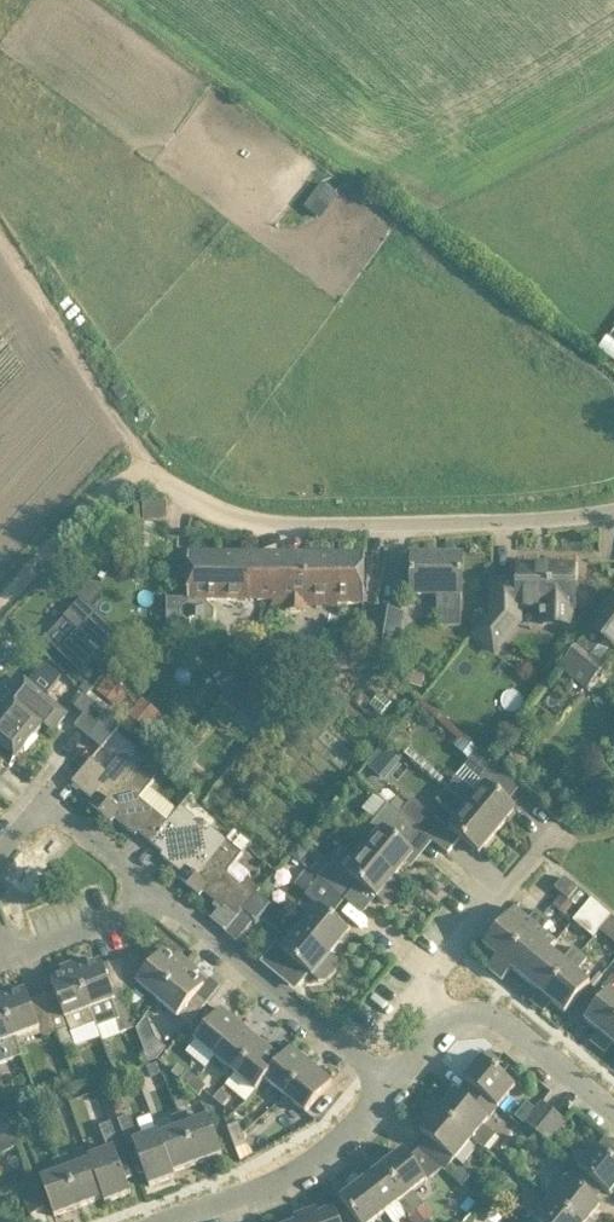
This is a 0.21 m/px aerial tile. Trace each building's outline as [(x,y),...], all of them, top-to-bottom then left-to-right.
[(310,210),(329,220),(343,193),(324,183),(310,210)] [(134,543),(156,543),(157,527),(134,527),(134,543)] [(207,600),(274,601),(275,554),(188,553),(188,600),(189,600),(180,609),(180,627),(191,627),(191,620),(214,620),(214,611),(207,604),(207,600)] [(365,555),(275,554),(274,601),(274,607),(285,607),(285,612),(307,612),(306,604),(365,605),(365,555)] [(413,555),(412,579),(412,595),(438,595),(437,626),(461,627),(462,595),(462,556),(413,555)] [(493,614),(475,636),(494,652),(509,635),(497,625),(516,602),(543,602),(543,624),(570,624),(570,608),(574,608),(574,566),(519,567),(519,583),(494,583),(493,614)] [(569,661),(562,671),(588,691),(605,667),(593,659),(605,642),(613,648),(613,600),(605,613),(569,661)] [(65,618),(46,639),(59,652),(82,673),(93,661),(103,671),(118,655),(108,646),(117,635),(87,607),(81,601),(65,618)] [(321,665),(311,676),(312,685),(336,682),(335,670),(368,669),(367,657),(395,662),(404,614),(375,610),(368,652),(332,652),(321,665)] [(311,676),(321,665),(309,653),(295,669),(307,681),(311,676)] [(0,710),(0,720),(29,744),(48,722),(56,729),(66,717),(52,706),(44,699),(61,678),(44,664),(27,684),(23,681),(0,710)] [(411,672),(408,684),(421,688),(425,676),(411,672)] [(86,683),(79,690),(86,696),(93,689),(86,683)] [(240,717),(235,723),(254,738),(274,712),(235,683),(220,702),(240,717)] [(74,727),(88,739),(107,716),(84,696),(74,708),(84,716),(74,727)] [(143,699),(129,715),(148,731),(151,728),(153,730),(164,717),(143,699)] [(107,716),(88,739),(101,750),(121,727),(107,716)] [(5,763),(10,767),(29,744),(0,720),(0,769),(5,763)] [(466,740),(457,749),(471,761),(479,751),(466,740)] [(150,754),(142,747),(132,758),(141,765),(150,754)] [(447,790),(497,832),(516,810),(508,803),(521,788),(493,764),(479,751),(471,761),(464,768),(486,786),(479,795),(457,777),(447,790)] [(509,754),(499,767),(510,775),(520,763),(509,754)] [(88,805),(100,815),(138,769),(121,755),(107,773),(91,760),(71,784),(92,801),(88,805)] [(147,760),(139,770),(153,781),(161,771),(147,760)] [(138,769),(100,815),(111,824),(115,820),(135,836),(138,834),(151,844),(168,823),(140,800),(154,782),(153,781),(139,770),(138,769)] [(479,854),(497,832),(447,790),(436,802),(458,820),(449,830),(479,854)] [(389,805),(416,828),(426,836),(438,821),(412,800),(407,806),(398,799),(391,806),(389,805)] [(367,838),(359,847),(395,876),(413,854),(403,845),(416,828),(389,805),(364,835),(367,838)] [(168,823),(151,844),(163,854),(160,857),(181,874),(177,878),(189,888),(226,842),(210,829),(205,835),(191,823),(194,820),(180,809),(171,819),(168,823)] [(234,833),(226,842),(242,855),(249,847),(234,833)] [(242,855),(226,842),(189,888),(200,897),(203,893),(224,910),(226,907),(239,917),(244,911),(259,893),(246,882),(242,886),(227,874),(242,855)] [(332,862),(319,879),(345,901),(359,884),(376,899),(377,898),(383,904),(390,903),(402,888),(401,882),(395,876),(359,847),(351,856),(343,850),(332,862)] [(578,889),(565,878),(556,888),(563,894),(569,899),(578,889)] [(304,916),(296,926),(330,954),(349,932),(331,917),(345,901),(319,879),(305,896),(319,908),(309,920),(304,916)] [(563,894),(553,907),(565,916),(575,904),(569,899),(563,894)] [(601,907),(591,900),(573,921),(582,929),(601,907)] [(515,910),(484,947),(497,958),(488,969),(503,981),(511,969),(525,981),(549,951),(555,943),(543,932),(551,922),(537,911),(528,921),(515,910)] [(227,932),(225,933),(236,943),(252,924),(255,920),(244,911),(239,917),(227,932)] [(613,938),(613,917),(613,916),(602,928),(613,938)] [(337,960),(330,954),(296,926),(288,936),(293,940),(282,953),(275,947),(261,964),(289,986),(293,981),(299,986),(308,974),(312,977),(312,976),(319,982),(326,981),(338,967),(337,960)] [(549,951),(525,981),(538,991),(530,1001),(537,1006),(581,953),(574,948),(562,962),(549,951)] [(115,961),(126,990),(133,987),(136,984),(157,1001),(189,963),(178,954),(173,960),(163,951),(152,965),(136,953),(115,961)] [(566,1014),(590,985),(577,973),(588,959),(581,953),(537,1006),(544,1012),(551,1003),(566,1014)] [(73,964),(90,1010),(96,1025),(97,1028),(121,1020),(116,1021),(121,1034),(135,1028),(121,992),(126,990),(115,961),(103,966),(101,961),(89,966),(86,959),(73,964)] [(189,963),(157,1001),(189,1026),(208,1003),(197,994),(204,986),(194,977),(199,971),(189,963)] [(42,996),(56,1033),(57,1032),(61,1046),(74,1042),(72,1035),(96,1025),(90,1010),(73,964),(61,969),(63,976),(51,981),(55,991),(42,996)] [(15,1038),(39,1029),(43,1038),(56,1033),(42,996),(30,1000),(26,990),(13,995),(11,987),(0,992),(0,998),(14,1038),(15,1038)] [(598,1047),(613,1028),(613,995),(610,991),(585,1021),(599,1032),(591,1042),(598,1047)] [(22,1057),(15,1038),(14,1038),(0,998),(0,1065),(22,1057)] [(195,1041),(215,1058),(242,1026),(221,1009),(195,1041)] [(242,1026),(215,1058),(235,1074),(262,1042),(242,1026)] [(598,1047),(605,1053),(613,1044),(613,1045),(613,1028),(598,1047)] [(157,1041),(143,1046),(149,1063),(158,1060),(167,1049),(157,1041)] [(262,1042),(235,1074),(256,1092),(265,1080),(282,1059),(281,1059),(262,1042)] [(265,1080),(285,1096),(311,1064),(291,1047),(281,1059),(282,1059),(265,1080)] [(465,1081),(472,1087),(498,1108),(515,1087),(494,1069),(500,1063),(488,1053),(465,1081)] [(158,1063),(148,1067),(151,1077),(161,1073),(158,1063)] [(311,1064),(285,1096),(306,1114),(332,1082),(311,1064)] [(172,1074),(190,1089),(197,1080),(179,1065),(172,1074)] [(190,1089),(199,1097),(206,1087),(197,1080),(190,1089)] [(429,1105),(472,1140),(484,1150),(496,1136),(484,1126),(498,1108),(472,1087),(463,1097),(455,1092),(444,1106),(435,1098),(429,1105)] [(222,1090),(214,1100),(224,1107),(232,1098),(222,1090)] [(525,1124),(537,1134),(554,1113),(543,1103),(525,1124)] [(428,1139),(419,1151),(442,1170),(443,1169),(446,1172),(472,1140),(429,1105),(423,1112),(432,1120),(421,1134),(428,1139)] [(185,1112),(180,1114),(198,1163),(203,1162),(222,1155),(209,1118),(191,1125),(186,1112),(185,1112)] [(554,1113),(537,1134),(549,1144),(566,1122),(554,1113)] [(176,1130),(160,1136),(173,1173),(198,1163),(180,1114),(171,1117),(176,1130)] [(130,1116),(118,1120),(127,1145),(133,1143),(137,1154),(131,1156),(137,1172),(143,1170),(149,1187),(175,1177),(173,1173),(160,1136),(158,1132),(138,1139),(130,1116)] [(108,1151),(88,1158),(90,1162),(103,1199),(105,1203),(131,1194),(125,1177),(130,1174),(124,1158),(119,1160),(115,1150),(120,1148),(111,1123),(99,1127),(108,1151)] [(247,1146),(239,1124),(227,1128),(236,1150),(247,1146)] [(22,1147),(17,1131),(0,1137),(0,1155),(22,1147)] [(603,1189),(610,1195),(613,1191),(613,1163),(595,1147),(577,1168),(603,1189)] [(382,1152),(375,1158),(416,1212),(424,1205),(415,1194),(413,1192),(428,1181),(442,1170),(419,1151),(409,1158),(404,1151),(390,1162),(382,1152)] [(69,1155),(61,1158),(79,1208),(103,1199),(90,1162),(73,1168),(69,1155)] [(79,1208),(61,1158),(54,1161),(59,1173),(41,1180),(54,1217),(79,1208)] [(375,1173),(362,1183),(386,1213),(399,1203),(400,1205),(403,1209),(409,1217),(416,1212),(375,1158),(368,1164),(375,1173)] [(459,1168),(452,1177),(463,1186),(470,1176),(459,1168)] [(578,1221),(592,1221),(590,1220),(601,1207),(594,1201),(603,1189),(577,1168),(551,1200),(578,1221)] [(333,1190),(348,1209),(358,1221),(374,1221),(386,1213),(362,1183),(349,1194),(341,1184),(333,1190)] [(46,1211),(37,1188),(36,1185),(21,1190),(31,1216),(46,1211)] [(551,1200),(533,1221),(578,1221),(551,1200)] [(308,1221),(340,1221),(336,1211),(319,1217),(317,1211),(306,1215),(308,1221)]
